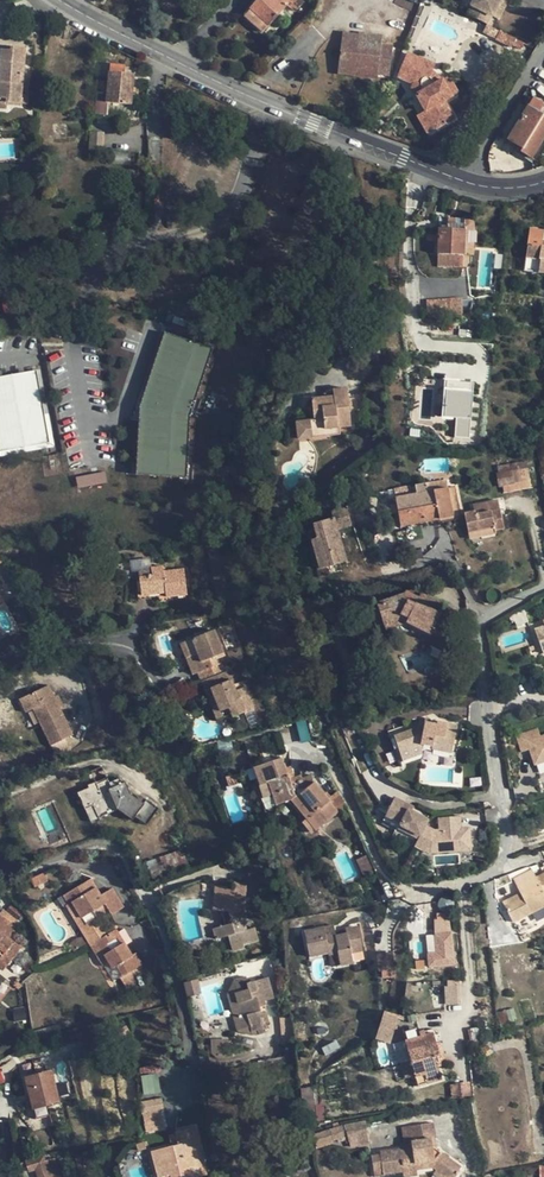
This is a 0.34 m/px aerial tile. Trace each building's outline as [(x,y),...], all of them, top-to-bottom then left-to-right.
[(264,0),(260,0),(245,16),(262,32),(288,6),(296,12),(305,2),(302,0),(265,0),(264,0)] [(502,0),(475,0),(473,4),(474,5),(470,14),(487,22),(491,14),(493,15),(502,0)] [(493,15),(499,18),(510,0),(502,0),(493,15)] [(512,42),(515,37),(499,29),(495,37),(511,45),(512,42)] [(344,34),(343,39),(369,41),(370,44),(380,45),(381,37),(358,35),(358,36),(344,34)] [(523,41),(515,37),(512,42),(520,47),(523,41)] [(356,64),(355,74),(378,77),(379,71),(379,67),(390,68),(392,46),(380,45),(370,44),(369,41),(343,39),(341,62),(356,64)] [(9,100),(22,102),(26,48),(13,47),(13,50),(3,49),(1,67),(0,67),(0,100),(9,100)] [(409,50),(405,57),(432,69),(435,62),(409,50)] [(422,91),(420,92),(418,94),(418,101),(424,111),(434,129),(453,119),(443,100),(451,96),(442,80),(432,69),(405,57),(400,70),(415,77),(413,81),(414,81),(420,84),(423,87),(422,91)] [(341,73),(355,74),(356,64),(341,62),(341,73)] [(112,65),(111,73),(126,75),(127,67),(112,65)] [(398,74),(413,81),(415,77),(400,70),(398,74)] [(126,75),(111,73),(110,73),(109,81),(108,94),(98,94),(96,113),(108,115),(109,102),(131,105),(134,76),(126,75)] [(449,76),(442,80),(451,96),(458,93),(449,76)] [(99,80),(98,94),(108,94),(109,81),(99,80)] [(415,86),(420,92),(422,91),(423,87),(420,84),(414,81),(415,86)] [(532,100),(528,107),(538,113),(542,106),(532,100)] [(543,116),(538,113),(528,107),(508,139),(523,148),(521,152),(531,158),(543,137),(543,117),(543,116)] [(427,132),(434,129),(424,111),(417,114),(427,132)] [(465,231),(475,231),(475,227),(472,222),(469,220),(465,219),(448,218),(447,224),(465,225),(465,231)] [(465,255),(465,231),(465,225),(447,224),(443,224),(442,229),(439,229),(438,265),(464,266),(465,255)] [(531,229),(525,270),(543,273),(543,247),(541,246),(543,232),(531,229)] [(474,255),(475,231),(465,231),(465,255),(474,255)] [(462,298),(428,300),(428,316),(463,314),(462,298)] [(194,482),(197,419),(221,351),(172,334),(147,407),(143,479),(194,482)] [(59,434),(43,368),(0,378),(0,424),(5,447),(59,434)] [(453,436),(469,438),(474,380),(444,378),(440,417),(455,418),(453,436)] [(350,427),(348,389),(333,390),(334,396),(312,397),(314,420),(309,420),(310,434),(325,433),(325,429),(337,428),(350,427)] [(293,435),(310,434),(309,420),(292,422),(293,435)] [(528,462),(497,465),(500,492),(530,489),(528,462)] [(75,475),(77,487),(107,482),(106,471),(75,475)] [(446,481),(426,484),(427,492),(448,489),(446,481)] [(426,484),(416,486),(418,495),(396,499),(399,514),(401,527),(460,517),(455,488),(448,489),(427,492),(426,484)] [(414,485),(394,488),(395,494),(415,491),(414,485)] [(392,515),(399,514),(396,499),(389,500),(392,515)] [(495,529),(495,531),(505,530),(499,502),(473,507),(474,512),(464,514),(469,534),(495,529)] [(317,537),(312,538),(317,568),(343,563),(337,531),(351,528),(348,509),(334,511),(335,519),(315,523),(317,537)] [(495,534),(495,531),(495,529),(469,534),(470,539),(495,534)] [(412,557),(401,560),(404,569),(416,566),(412,557)] [(152,575),(140,576),(143,596),(165,593),(166,597),(187,595),(184,570),(165,572),(164,567),(152,568),(152,571),(152,575)] [(406,590),(404,593),(407,598),(415,602),(416,601),(434,610),(438,601),(421,592),(419,596),(406,590)] [(404,593),(376,603),(383,624),(401,617),(403,624),(407,623),(430,634),(431,633),(442,638),(451,619),(434,610),(416,601),(415,602),(407,598),(404,593)] [(377,632),(385,629),(383,624),(376,603),(369,605),(377,632)] [(383,624),(385,629),(385,630),(403,624),(401,617),(383,624)] [(543,620),(542,621),(543,626),(534,629),(543,653),(543,652),(543,623),(543,620)] [(180,643),(186,658),(191,656),(198,673),(218,664),(216,659),(224,656),(214,630),(180,643)] [(193,675),(198,673),(191,656),(186,658),(193,675)] [(201,681),(224,672),(220,664),(218,664),(198,673),(201,681)] [(209,688),(232,678),(234,678),(231,669),(224,672),(201,681),(205,690),(209,688)] [(253,708),(255,711),(265,708),(251,677),(242,681),(253,708)] [(217,705),(212,706),(217,719),(221,718),(230,714),(232,717),(240,714),(253,708),(242,681),(235,684),(232,678),(209,688),(217,705)] [(54,696),(49,686),(19,699),(25,713),(33,709),(51,746),(72,735),(59,708),(54,696)] [(205,690),(212,706),(217,705),(209,688),(205,690)] [(58,694),(54,696),(59,708),(64,706),(58,694)] [(179,708),(164,712),(169,728),(183,724),(179,708)] [(271,720),(265,708),(255,711),(260,724),(271,720)] [(390,730),(386,719),(375,722),(379,734),(390,730)] [(418,728),(409,730),(414,746),(420,744),(432,746),(432,749),(452,753),(456,725),(436,721),(436,724),(424,722),(424,723),(419,722),(418,728)] [(515,734),(521,752),(529,749),(536,772),(543,770),(543,733),(540,734),(538,727),(515,734)] [(399,750),(414,746),(409,730),(394,735),(399,750)] [(401,756),(416,751),(414,746),(399,750),(401,756)] [(291,800),(306,819),(335,809),(327,799),(313,781),(311,775),(302,778),(301,775),(290,779),(282,758),(253,767),(264,796),(271,794),(275,806),(291,800)] [(243,781),(239,773),(226,778),(229,786),(243,781)] [(92,806),(98,819),(117,810),(132,820),(134,817),(146,825),(158,807),(146,799),(143,803),(130,794),(125,782),(122,783),(119,778),(109,783),(107,779),(96,784),(95,782),(87,785),(88,787),(77,793),(84,809),(92,806)] [(335,809),(345,806),(337,791),(327,799),(335,809)] [(430,850),(434,829),(425,824),(428,818),(412,810),(403,806),(405,801),(395,796),(391,804),(397,807),(392,817),(401,821),(399,826),(419,836),(415,844),(425,848),(425,847),(430,850)] [(414,805),(405,801),(403,806),(412,810),(414,805)] [(397,807),(391,804),(386,814),(392,817),(397,807)] [(90,822),(98,819),(92,806),(84,809),(90,822)] [(338,812),(335,809),(306,819),(308,822),(309,822),(315,830),(338,812)] [(440,829),(434,829),(430,850),(459,848),(459,842),(470,842),(469,827),(461,828),(457,828),(457,815),(440,816),(440,829)] [(311,834),(315,830),(309,822),(308,822),(304,825),(311,834)] [(173,851),(179,867),(190,863),(183,847),(173,851)] [(158,876),(179,867),(173,851),(151,861),(158,876)] [(533,879),(529,871),(512,881),(520,896),(522,899),(503,910),(517,933),(543,918),(543,872),(533,879)] [(40,874),(27,879),(31,889),(44,883),(40,874)] [(83,926),(94,920),(90,912),(102,906),(108,917),(121,909),(108,887),(95,894),(87,881),(61,896),(66,905),(69,903),(83,926)] [(217,913),(224,913),(232,913),(234,923),(226,925),(216,928),(218,938),(227,936),(231,951),(243,948),(242,946),(258,942),(255,930),(245,931),(242,915),(246,914),(247,884),(237,884),(236,890),(219,889),(218,901),(217,913)] [(501,907),(503,910),(522,899),(520,896),(501,907)] [(423,897),(423,898),(413,899),(414,910),(425,909),(426,916),(439,914),(437,897),(423,897)] [(105,937),(94,920),(83,926),(69,903),(66,905),(64,906),(99,966),(104,963),(93,943),(105,937)] [(224,913),(226,925),(234,923),(232,913),(224,913)] [(427,968),(455,966),(451,917),(433,919),(434,933),(425,934),(427,968)] [(4,965),(17,949),(5,938),(12,929),(0,918),(0,962),(4,965)] [(326,928),(305,933),(310,956),(330,952),(330,955),(341,953),(343,964),(356,962),(354,952),(364,950),(359,926),(349,928),(350,934),(338,936),(338,935),(332,936),(332,933),(327,934),(326,928)] [(104,963),(99,966),(109,984),(116,980),(121,990),(131,985),(126,974),(138,968),(131,958),(128,960),(112,933),(105,937),(93,943),(104,963)] [(256,1005),(261,1004),(260,1001),(270,998),(265,979),(245,984),(243,978),(232,981),(235,994),(232,994),(235,1005),(233,1006),(237,1020),(234,1021),(237,1031),(246,1028),(248,1032),(254,1030),(255,1034),(265,1031),(262,1021),(266,1020),(264,1012),(259,1013),(256,1005)] [(182,982),(185,996),(196,993),(192,979),(182,982)] [(445,981),(446,1004),(458,1004),(457,980),(445,981)] [(231,1022),(234,1021),(237,1020),(233,1006),(227,1007),(231,1022)] [(289,1019),(279,1019),(281,1041),(290,1041),(289,1019)] [(394,1043),(398,1031),(390,1027),(385,1039),(394,1043)] [(441,1079),(438,1066),(435,1057),(440,1056),(436,1042),(437,1042),(433,1029),(421,1034),(421,1037),(412,1040),(410,1037),(404,1038),(410,1059),(415,1075),(418,1085),(441,1079)] [(138,1030),(134,1033),(135,1045),(144,1037),(138,1030)] [(225,1040),(209,1039),(208,1044),(208,1049),(210,1054),(214,1059),(224,1058),(225,1040)] [(282,1058),(281,1041),(278,1041),(251,1046),(254,1062),(282,1058)] [(441,1041),(437,1042),(436,1042),(440,1056),(435,1057),(438,1066),(447,1064),(441,1041)] [(87,1064),(81,1064),(82,1076),(94,1074),(92,1057),(86,1058),(87,1064)] [(404,1078),(415,1075),(410,1059),(400,1062),(404,1078)] [(34,1066),(36,1074),(47,1071),(45,1063),(34,1066)] [(47,1106),(59,1103),(51,1070),(47,1071),(36,1074),(25,1077),(35,1118),(50,1115),(47,1106)] [(141,1075),(143,1095),(160,1094),(158,1074),(141,1075)] [(316,1088),(300,1090),(301,1102),(302,1122),(320,1120),(316,1088)] [(161,1127),(157,1112),(142,1117),(146,1132),(161,1127)] [(344,1127),(330,1131),(332,1141),(337,1140),(338,1142),(345,1141),(346,1143),(348,1143),(349,1147),(367,1144),(364,1122),(344,1125),(344,1127)] [(403,1143),(411,1142),(411,1141),(435,1137),(433,1123),(400,1127),(403,1143)] [(176,1134),(179,1145),(172,1147),(172,1145),(151,1151),(158,1176),(202,1176),(204,1176),(198,1152),(200,1151),(194,1126),(176,1131),(176,1134)] [(317,1146),(332,1141),(330,1131),(314,1136),(317,1146)] [(169,1135),(172,1145),(172,1147),(179,1145),(176,1134),(169,1135)] [(416,1171),(433,1168),(436,1170),(445,1176),(455,1176),(459,1171),(459,1170),(460,1167),(437,1149),(435,1137),(411,1141),(411,1142),(411,1146),(412,1152),(400,1154),(399,1148),(380,1151),(380,1155),(371,1156),(373,1171),(382,1169),(383,1174),(402,1170),(402,1166),(415,1164),(416,1171)] [(44,1157),(20,1164),(22,1169),(26,1168),(28,1173),(36,1171),(38,1176),(60,1176),(57,1168),(48,1171),(44,1157)] [(416,1171),(415,1164),(402,1166),(402,1170),(403,1176),(407,1176),(417,1175),(416,1171)]
